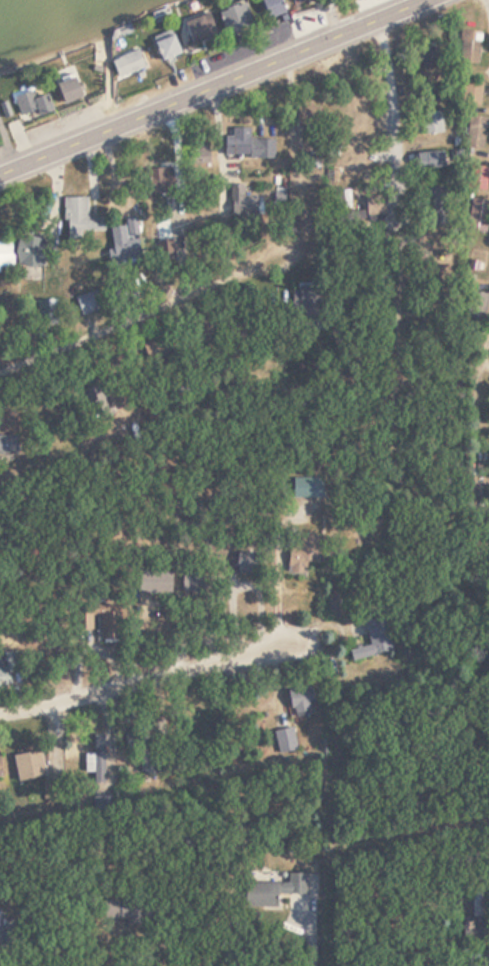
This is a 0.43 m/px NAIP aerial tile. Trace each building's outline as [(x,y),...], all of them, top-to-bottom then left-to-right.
[(279,0),(258,0),(266,21),(285,14),(279,0)] [(218,9),(224,36),(252,31),(246,3),(218,9)] [(182,23),(191,46),(216,37),(208,14),(182,23)] [(479,40),(472,40),(472,30),(459,30),(460,65),(479,64),(479,40)] [(162,63),(179,57),(172,35),(154,40),(162,63)] [(420,69),(438,69),(439,48),(421,48),(420,69)] [(111,62),(118,80),(145,69),(138,51),(111,62)] [(81,100),(72,78),(55,85),(63,107),(81,100)] [(465,84),(465,104),(481,104),(481,84),(465,84)] [(35,99),(33,92),(14,98),(20,116),(36,111),(38,117),(52,113),(46,95),(35,99)] [(293,105),(295,128),(312,126),(310,103),(293,105)] [(423,112),(423,135),(442,135),(442,112),(423,112)] [(484,117),(468,117),(468,148),(484,148),(484,117)] [(224,156),(273,158),(274,140),(249,139),(249,128),(232,128),(231,136),(224,136),(224,156)] [(208,145),(188,145),(188,170),(208,170),(208,145)] [(442,169),(442,152),(416,152),(416,169),(442,169)] [(486,192),(488,168),(473,166),(470,190),(486,192)] [(148,169),(148,193),(170,193),(169,169),(148,169)] [(251,216),(251,198),(242,198),(242,185),(230,185),(230,216),(251,216)] [(440,222),(442,186),(427,186),(426,221),(440,222)] [(63,197),(63,236),(103,236),(103,218),(87,218),(87,197),(63,197)] [(468,231),(486,232),(488,200),(470,199),(468,231)] [(43,237),(14,237),(14,266),(43,266),(43,237)] [(11,268),(11,241),(0,241),(0,268),(11,268)] [(322,287),(298,287),(298,325),(322,325),(322,287)] [(81,317),(102,310),(96,291),(75,298),(81,317)] [(484,293),(468,293),(468,322),(485,322),(484,293)] [(41,319),(55,318),(53,301),(39,303),(41,319)] [(82,389),(89,414),(106,410),(100,385),(82,389)] [(18,457),(18,437),(0,437),(0,457),(18,457)] [(322,479),(292,479),(292,497),(322,497),(322,479)] [(320,568),(320,536),(292,536),(292,568),(320,568)] [(236,574),(254,574),(254,552),(236,552),(236,574)] [(170,593),(170,572),(138,572),(138,593),(170,593)] [(181,592),(202,593),(202,573),(181,572),(181,592)] [(94,628),(95,643),(118,643),(118,613),(89,613),(89,628),(94,628)] [(349,649),(351,660),(392,652),(385,616),(365,620),(369,645),(349,649)] [(9,687),(8,670),(18,669),(17,654),(5,655),(6,670),(0,670),(0,687),(9,687)] [(292,717),(314,713),(309,686),(287,690),(292,717)] [(278,754),(296,751),(292,728),(274,731),(278,754)] [(85,755),(85,773),(94,773),(94,784),(104,784),(104,735),(94,735),(94,755),(85,755)] [(43,778),(40,751),(12,755),(16,782),(43,778)] [(286,884),(246,884),(246,910),(276,910),(276,895),(306,896),(306,874),(286,874),(286,884)] [(472,938),(482,938),(482,889),(472,889),(472,938)] [(139,900),(109,900),(109,920),(139,920),(139,900)]
